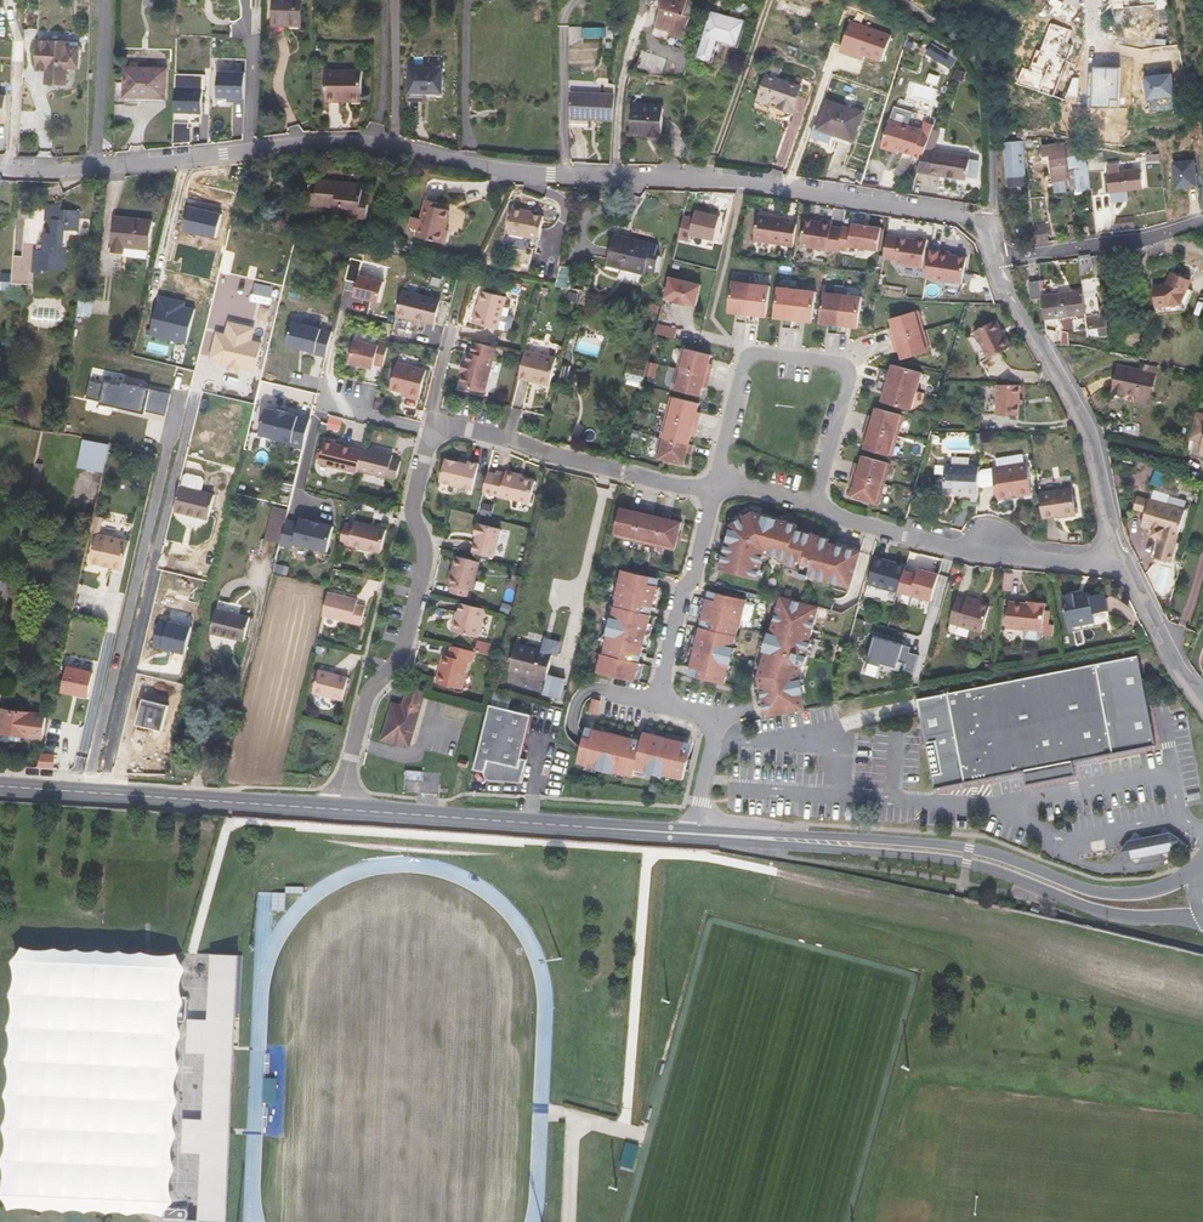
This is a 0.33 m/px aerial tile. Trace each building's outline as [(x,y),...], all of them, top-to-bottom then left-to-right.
[(301,27),(302,0),(274,0),(274,26),(301,27)] [(666,10),(668,0),(651,0),(650,5),(660,7),(666,10)] [(666,10),(665,13),(663,20),(657,18),(655,25),(670,29),(669,34),(684,38),(690,16),(696,17),(700,0),(668,0),(666,10)] [(725,14),(728,1),(724,0),(715,0),(712,11),(725,14)] [(1112,8),(1156,5),(1157,9),(1168,8),(1168,0),(1111,0),(1112,8)] [(712,11),(706,33),(705,36),(699,56),(712,60),(719,40),(723,41),(738,45),(745,20),(748,9),(747,6),(744,3),(740,2),(736,3),(733,6),(730,16),(725,14),(712,11)] [(659,11),(657,18),(663,20),(665,13),(659,11)] [(1018,83),(1067,100),(1079,66),(1066,61),(1072,45),(1066,43),(1070,30),(1049,23),(1040,51),(1037,50),(1030,71),(1022,67),(1018,83)] [(854,26),(847,48),(884,61),(892,39),(854,26)] [(957,54),(934,36),(922,57),(946,72),(957,54)] [(918,41),(907,38),(904,48),(915,51),(918,41)] [(69,47),(70,41),(39,40),(37,70),(48,70),(47,77),(68,78),(69,67),(78,67),(79,47),(69,47)] [(795,56),(799,48),(791,45),(788,54),(795,56)] [(443,63),(410,62),(409,92),(423,93),(423,88),(443,88),(443,63)] [(1088,106),(1120,107),(1121,67),(1093,67),(1093,71),(1089,71),(1088,106)] [(125,82),(117,81),(117,82),(116,104),(124,104),(125,96),(166,98),(167,70),(126,68),(125,82)] [(362,100),(363,71),(327,70),(326,101),(344,101),(344,100),(362,100)] [(1146,72),(1150,98),(1176,94),(1173,73),(1163,74),(1162,70),(1146,72)] [(246,73),(219,72),(218,98),(228,98),(235,99),(235,102),(245,102),(246,73)] [(757,100),(769,104),(770,100),(780,103),(778,107),(793,112),(794,108),(801,85),(765,74),(757,100)] [(693,78),(686,76),(685,80),(683,83),(691,85),(693,78)] [(602,109),(602,86),(569,87),(570,113),(593,113),(593,109),(602,109)] [(203,88),(175,88),(175,113),(202,114),(203,88)] [(827,100),(818,129),(832,133),(833,131),(853,137),(862,112),(827,100)] [(662,106),(639,104),(638,109),(632,109),(630,134),(641,135),(641,130),(659,131),(659,135),(661,136),(662,106)] [(895,120),(910,125),(912,120),(910,115),(902,112),(897,114),(895,120)] [(174,143),(191,144),(192,123),(189,123),(189,119),(174,118),(174,143)] [(895,120),(892,119),(884,142),(884,143),(886,146),(890,147),(894,146),(919,155),(918,158),(922,159),(926,149),(932,133),(922,130),(910,125),(895,120)] [(935,125),(926,121),(922,130),(932,133),(932,131),(935,125)] [(926,149),(934,151),(941,134),(932,131),(932,133),(926,149)] [(1037,147),(1037,140),(1027,140),(1027,148),(1037,147)] [(1026,179),(1023,141),(1005,143),(1007,180),(1026,179)] [(1087,167),(1085,151),(1084,151),(1084,148),(1080,149),(1080,146),(1067,146),(1070,169),(1074,169),(1077,192),(1086,190),(1091,190),(1089,171),(1089,167),(1087,167)] [(1065,147),(1043,150),(1043,159),(1051,158),(1053,174),(1057,174),(1057,180),(1069,179),(1065,147)] [(966,176),(969,158),(969,157),(934,151),(926,149),(922,159),(918,171),(965,180),(966,176)] [(1104,171),(1102,153),(1087,153),(1089,167),(1089,171),(1104,171)] [(1159,154),(1146,154),(1147,162),(1160,161),(1159,154)] [(976,159),(969,158),(966,176),(974,178),(976,159)] [(1142,184),(1139,166),(1119,168),(1118,160),(1107,161),(1111,188),(1127,186),(1142,184)] [(1195,160),(1175,163),(1177,186),(1199,184),(1195,160)] [(1087,195),(1086,190),(1077,192),(1074,169),(1070,169),(1071,187),(1074,186),(1077,199),(1084,198),(1087,195)] [(360,206),(362,194),(363,184),(317,178),(315,194),(312,194),(311,204),(335,207),(335,215),(366,219),(368,207),(360,206)] [(1127,186),(1111,188),(1112,198),(1128,196),(1127,186)] [(369,195),(362,194),(360,206),(368,207),(369,195)] [(425,201),(420,219),(412,217),(410,227),(418,229),(418,235),(446,242),(449,231),(446,230),(450,212),(431,207),(432,202),(425,201)] [(47,204),(47,219),(54,220),(52,233),(46,233),(45,245),(24,243),(23,256),(14,255),(13,274),(12,290),(21,290),(22,283),(30,284),(31,272),(43,273),(44,269),(66,271),(68,247),(65,246),(66,230),(78,231),(81,211),(61,210),(61,205),(47,204)] [(227,214),(191,207),(186,229),(221,236),(227,214)] [(691,236),(716,242),(722,219),(715,217),(710,216),(712,211),(698,207),(695,220),(684,217),(679,239),(689,242),(691,236)] [(524,218),(525,215),(512,212),(507,238),(538,245),(543,222),(524,218)] [(757,212),(752,239),(792,245),(795,222),(784,221),(785,217),(757,212)] [(837,249),(837,248),(841,225),(830,223),(831,218),(821,217),(820,219),(804,216),(799,243),(837,249)] [(126,252),(126,247),(150,250),(153,220),(116,217),(113,251),(126,252)] [(1116,219),(1117,228),(1118,228),(1135,226),(1134,217),(1116,219)] [(850,227),(841,225),(837,248),(846,249),(847,245),(875,250),(879,227),(851,222),(850,227)] [(1049,242),(1047,223),(1034,225),(1037,245),(1049,242)] [(659,246),(651,244),(615,234),(608,264),(607,269),(619,272),(620,267),(643,273),(644,269),(657,272),(661,255),(657,254),(659,246)] [(914,239),(885,234),(882,256),(895,258),(894,263),(921,267),(925,238),(915,236),(914,239)] [(938,250),(933,279),(960,283),(965,257),(948,254),(948,252),(938,250)] [(1094,271),(1091,254),(1090,254),(1079,255),(1081,274),(1094,271)] [(1186,308),(1196,282),(1191,280),(1197,267),(1177,259),(1166,285),(1163,285),(1163,289),(1154,289),(1155,312),(1186,308)] [(578,269),(561,266),(557,284),(574,288),(578,269)] [(12,290),(13,274),(4,274),(3,289),(12,290)] [(386,280),(362,274),(356,294),(381,300),(386,280)] [(669,279),(664,299),(674,302),(673,304),(686,306),(686,305),(696,307),(701,286),(669,279)] [(345,292),(354,292),(355,281),(345,280),(345,292)] [(1042,295),(1040,280),(1029,281),(1031,296),(1042,295)] [(747,313),(751,283),(732,281),(728,311),(737,312),(736,319),(746,320),(747,313)] [(766,315),(770,285),(751,283),(747,313),(746,320),(757,322),(758,314),(766,315)] [(793,320),(796,290),(777,288),(774,318),(782,319),(781,326),(792,328),(793,320)] [(812,322),(815,292),(796,290),(793,320),(792,328),(803,329),(803,321),(812,322)] [(1086,313),(1084,298),(1083,290),(1042,295),(1045,319),(1086,313)] [(404,291),(398,315),(437,324),(442,300),(404,291)] [(480,291),(472,323),(497,329),(502,305),(504,297),(480,291)] [(839,325),(842,295),(823,293),(820,323),(828,324),(827,332),(838,333),(839,325)] [(1109,335),(1104,294),(1084,298),(1086,313),(1086,317),(1088,316),(1090,328),(1099,327),(1100,336),(1109,335)] [(858,328),(861,297),(842,295),(839,325),(838,333),(848,334),(849,327),(858,328)] [(79,297),(78,312),(92,313),(94,298),(79,297)] [(198,309),(159,300),(152,332),(190,342),(198,309)] [(502,305),(497,329),(506,331),(509,329),(511,319),(509,317),(506,316),(508,307),(502,305)] [(922,331),(916,311),(888,320),(891,328),(887,329),(891,341),(922,331)] [(333,329),(293,319),(287,343),(316,350),(315,352),(327,354),(333,329)] [(993,320),(975,331),(989,358),(1011,346),(1005,334),(1002,336),(993,320)] [(211,361),(255,371),(262,343),(252,340),(254,328),(228,322),(225,334),(217,332),(211,361)] [(658,325),(655,335),(675,339),(678,330),(658,325)] [(928,351),(922,331),(891,341),(894,352),(898,351),(900,359),(928,351)] [(1071,344),(1069,332),(1063,331),(1062,344),(1071,344)] [(382,344),(356,337),(350,360),(376,367),(377,362),(386,365),(392,341),(383,339),(382,344)] [(493,347),(471,342),(468,352),(465,352),(463,361),(461,372),(457,386),(483,392),(493,347)] [(709,364),(711,356),(683,349),(678,369),(710,377),(713,365),(709,364)] [(555,359),(524,352),(517,379),(548,387),(555,359)] [(408,396),(418,399),(425,369),(396,362),(389,388),(409,393),(408,396)] [(646,373),(645,376),(651,377),(654,364),(648,362),(646,373)] [(916,390),(921,372),(892,364),(890,373),(882,371),(880,381),(887,382),(916,390)] [(93,368),(86,400),(166,418),(172,393),(126,382),(128,376),(93,368)] [(646,373),(628,368),(625,380),(643,385),(645,376),(646,373)] [(1149,402),(1154,376),(1119,368),(1114,389),(1138,394),(1137,399),(1149,402)] [(707,389),(710,377),(678,369),(673,389),(701,396),(703,388),(707,389)] [(912,409),(916,390),(887,382),(880,381),(877,391),(884,393),(882,401),(912,409)] [(1019,413),(1020,385),(997,384),(997,413),(1019,413)] [(387,398),(380,396),(376,410),(384,411),(387,398)] [(697,412),(699,404),(671,397),(666,417),(694,424),(698,425),(701,413),(697,412)] [(267,406),(261,432),(293,440),(292,443),(305,446),(312,415),(301,412),(300,414),(290,411),(290,409),(278,407),(278,408),(267,406)] [(898,435),(903,415),(876,407),(873,416),(870,414),(866,426),(898,435)] [(330,423),(342,426),(345,416),(332,412),(330,423)] [(72,418),(65,416),(63,426),(71,427),(72,418)] [(695,437),(698,425),(694,424),(666,417),(661,437),(662,437),(689,444),(691,436),(695,437)] [(893,455),(898,435),(866,426),(863,438),(867,439),(865,447),(893,455)] [(322,461),(360,470),(360,469),(365,449),(338,442),(338,439),(328,437),(322,461)] [(689,444),(662,437),(657,457),(688,465),(691,453),(687,452),(689,444)] [(79,467),(104,472),(110,445),(85,441),(79,467)] [(395,454),(366,447),(365,449),(360,469),(398,479),(403,460),(394,458),(395,454)] [(885,482),(890,462),(863,455),(860,463),(857,462),(853,474),(885,482)] [(439,481),(471,490),(478,464),(467,461),(466,464),(458,462),(445,459),(439,481)] [(978,470),(978,475),(978,484),(994,481),(996,497),(1011,495),(1016,494),(1031,492),(1026,463),(978,470)] [(966,495),(971,495),(977,495),(978,484),(978,475),(978,470),(979,466),(946,464),(944,491),(966,492),(966,495)] [(768,478),(771,468),(763,466),(762,468),(760,476),(768,478)] [(185,475),(182,486),(181,486),(176,510),(209,518),(215,494),(203,491),(206,480),(204,475),(189,471),(185,475)] [(529,504),(535,481),(505,474),(496,472),(496,475),(487,473),(482,492),(491,495),(529,504)] [(880,502),(885,482),(853,474),(850,485),(854,486),(852,495),(880,502)] [(1042,518),(1076,513),(1072,488),(1038,492),(1042,518)] [(1178,536),(1185,509),(1184,508),(1187,500),(1169,495),(1167,504),(1149,499),(1138,496),(1134,508),(1146,512),(1142,526),(1155,529),(1159,530),(1159,533),(1159,534),(1159,535),(1159,536),(1160,536),(1162,537),(1161,538),(1159,548),(1174,552),(1178,536)] [(266,539),(281,543),(282,538),(287,517),(289,510),(274,506),(266,539)] [(634,541),(642,509),(630,507),(629,510),(621,508),(614,536),(634,541)] [(853,582),(863,546),(830,537),(831,533),(797,524),(798,520),(753,508),(734,518),(722,563),(760,573),(767,549),(789,555),(788,558),(804,562),(801,571),(811,574),(812,571),(853,582)] [(654,546),(661,518),(652,516),(653,512),(642,509),(634,541),(654,546)] [(287,517),(282,538),(281,543),(294,546),(296,541),(329,549),(335,524),(301,516),(300,520),(287,517)] [(674,551),(682,519),(670,516),(669,520),(661,518),(654,546),(674,551)] [(342,541),(380,551),(385,528),(356,521),(355,524),(347,522),(342,541)] [(478,521),(475,533),(477,534),(473,550),(494,556),(501,527),(478,521)] [(1159,530),(1155,529),(1153,535),(1161,538),(1162,537),(1160,536),(1159,536),(1159,535),(1159,534),(1159,533),(1159,530)] [(130,541),(98,534),(91,564),(123,571),(130,541)] [(1174,552),(1159,548),(1156,557),(1171,561),(1174,552)] [(870,576),(901,585),(906,568),(908,559),(878,550),(870,576)] [(457,556),(450,585),(452,585),(457,586),(468,589),(474,591),(481,562),(457,556)] [(274,573),(287,576),(289,567),(276,564),(274,573)] [(638,573),(640,566),(632,564),(630,571),(638,573)] [(8,601),(14,568),(3,566),(0,583),(0,599),(8,601)] [(911,594),(932,600),(939,574),(919,568),(918,572),(906,568),(901,585),(899,591),(911,594)] [(642,647),(652,607),(633,602),(635,595),(654,599),(659,578),(638,573),(630,571),(621,569),(616,590),(618,591),(613,610),(611,609),(607,626),(609,627),(604,646),(603,645),(598,664),(636,673),(640,655),(622,650),(623,643),(642,647)] [(467,596),(468,589),(457,586),(452,585),(451,592),(467,596)] [(725,663),(735,622),(716,617),(718,610),(737,615),(742,594),(704,585),(699,605),(701,606),(696,625),(694,625),(690,642),(692,642),(687,661),(686,661),(681,679),(719,688),(723,670),(705,665),(706,658),(725,663)] [(362,624),(367,606),(358,604),(359,599),(330,592),(324,614),(362,624)] [(1062,595),(1069,632),(1109,625),(1104,598),(1103,597),(1102,594),(1091,596),(1089,594),(1074,596),(1073,593),(1062,595)] [(652,607),(654,599),(635,595),(633,602),(652,607)] [(806,662),(813,636),(811,636),(818,604),(780,595),(771,632),(768,631),(764,649),(770,650),(768,657),(781,660),(780,663),(764,659),(760,675),(768,715),(807,707),(804,692),(807,692),(805,685),(803,675),(801,675),(804,662),(806,662)] [(957,597),(956,597),(948,623),(981,632),(990,606),(977,602),(978,599),(966,596),(966,599),(957,597)] [(1024,629),(1041,631),(1040,635),(1051,636),(1052,624),(1047,624),(1048,610),(1044,610),(1045,603),(1032,601),(1032,603),(1027,603),(1009,601),(1006,627),(1024,629)] [(461,602),(458,612),(457,618),(455,617),(452,630),(477,636),(484,608),(461,602)] [(217,608),(211,633),(244,641),(250,618),(217,608)] [(735,622),(737,615),(718,610),(716,617),(735,622)] [(153,645),(185,653),(191,626),(159,619),(153,645)] [(1041,631),(1024,629),(1023,638),(1038,639),(1040,637),(1040,635),(1041,631)] [(911,646),(874,635),(867,661),(882,665),(883,662),(897,666),(899,660),(906,662),(904,668),(914,671),(919,654),(910,651),(911,646)] [(516,644),(509,670),(546,679),(542,693),(557,697),(562,678),(547,675),(552,654),(554,654),(557,641),(550,639),(549,644),(543,642),(541,650),(516,644)] [(640,655),(642,647),(623,643),(622,650),(640,655)] [(480,653),(493,656),(496,647),(482,644),(480,653)] [(441,656),(434,684),(459,691),(466,663),(471,664),(474,651),(448,645),(445,657),(441,656)] [(1072,762),(1154,746),(1144,698),(1136,657),(915,699),(916,708),(917,716),(933,790),(1020,772),(1072,762)] [(723,670),(725,663),(706,658),(705,665),(723,670)] [(914,674),(914,671),(904,668),(906,662),(899,660),(897,666),(883,662),(882,665),(914,674)] [(68,666),(62,691),(88,697),(93,673),(68,666)] [(312,692),(342,699),(347,676),(318,669),(312,692)] [(384,739),(412,747),(425,696),(425,694),(426,690),(409,685),(404,705),(394,702),(384,739)] [(169,704),(145,698),(138,723),(163,729),(169,704)] [(531,715),(490,704),(488,710),(488,712),(474,769),(485,772),(485,775),(488,779),(491,781),(521,782),(526,760),(521,758),(531,715)] [(0,723),(0,733),(22,736),(43,739),(46,714),(2,709),(0,723)] [(588,738),(592,720),(585,718),(580,736),(588,738)] [(628,748),(632,729),(592,720),(588,738),(580,736),(580,740),(576,754),(596,759),(595,760),(612,764),(613,763),(632,768),(634,759),(644,762),(644,763),(661,767),(661,766),(681,771),(685,753),(677,751),(682,733),(642,723),(640,731),(635,749),(628,748)] [(635,749),(640,731),(632,729),(628,748),(635,749)] [(0,733),(0,742),(1,743),(6,744),(10,740),(21,742),(22,736),(0,733)] [(685,753),(689,734),(682,733),(677,751),(685,753)] [(39,767),(54,768),(55,754),(42,753),(39,767)] [(468,761),(460,759),(458,766),(467,767),(468,761)] [(1072,762),(1020,772),(1021,776),(1023,785),(1075,775),(1073,768),(1072,762)] [(1180,839),(1170,831),(1164,833),(1142,837),(1129,839),(1122,851),(1128,855),(1132,858),(1149,855),(1174,851),(1176,847),(1180,839)] [(14,961),(12,962),(11,964),(12,966),(13,968),(14,971),(14,973),(15,975),(15,977),(15,980),(15,982),(14,985),(13,989),(13,991),(12,993),(11,994),(10,995),(9,997),(10,999),(11,1002),(12,1003),(13,1007),(13,1009),(13,1011),(13,1013),(13,1015),(13,1017),(13,1019),(12,1021),(12,1023),(10,1026),(9,1027),(9,1029),(8,1030),(9,1032),(9,1034),(10,1035),(11,1037),(11,1038),(12,1041),(12,1043),(12,1044),(12,1046),(12,1048),(12,1049),(11,1052),(11,1054),(10,1056),(10,1057),(8,1060),(7,1062),(6,1064),(8,1065),(8,1067),(9,1069),(10,1071),(10,1074),(11,1076),(11,1077),(11,1080),(11,1083),(10,1085),(10,1088),(9,1090),(8,1092),(7,1094),(6,1096),(5,1097),(6,1098),(7,1100),(8,1102),(8,1105),(9,1106),(9,1111),(9,1114),(10,1115),(9,1117),(9,1120),(8,1122),(7,1125),(6,1127),(5,1128),(4,1130),(5,1132),(5,1133),(6,1135),(7,1137),(8,1140),(8,1143),(8,1145),(8,1146),(8,1148),(8,1150),(7,1153),(7,1156),(6,1157),(5,1159),(5,1160),(4,1162),(2,1163),(3,1164),(4,1166),(5,1169),(5,1171),(6,1172),(6,1175),(7,1177),(6,1179),(6,1181),(6,1182),(6,1184),(6,1186),(5,1188),(5,1190),(4,1192),(2,1195),(1,1197),(2,1198),(4,1199),(5,1201),(6,1203),(8,1204),(8,1206),(9,1207),(10,1209),(10,1211),(11,1213),(13,1212),(15,1212),(19,1211),(23,1211),(26,1211),(29,1211),(33,1211),(39,1212),(44,1213),(45,1214),(46,1214),(48,1213),(50,1213),(53,1212),(56,1212),(60,1212),(61,1213),(65,1214),(67,1215),(68,1215),(69,1214),(72,1213),(74,1213),(80,1213),(84,1214),(85,1214),(87,1215),(88,1216),(89,1216),(91,1215),(94,1214),(97,1213),(100,1214),(103,1214),(106,1215),(108,1216),(110,1217),(113,1215),(116,1215),(119,1215),(122,1215),(125,1215),(127,1216),(130,1217),(131,1218),(132,1217),(136,1217),(140,1216),(143,1215),(146,1215),(151,1215),(155,1216),(159,1217),(163,1218),(166,1219),(166,1218),(167,1217),(167,1215),(168,1213),(169,1212),(171,1210),(172,1209),(174,1207),(176,1205),(177,1203),(176,1202),(174,1198),(173,1195),(173,1193),(173,1190),(172,1187),(172,1186),(173,1183),(173,1181),(174,1179),(175,1177),(176,1175),(177,1173),(179,1171),(178,1170),(178,1168),(176,1165),(175,1163),(174,1159),(174,1156),(174,1154),(174,1151),(174,1149),(175,1146),(176,1144),(177,1141),(179,1139),(180,1137),(179,1135),(178,1133),(176,1128),(176,1126),(175,1123),(175,1121),(176,1119),(176,1117),(176,1114),(178,1109),(179,1107),(181,1106),(182,1104),(181,1102),(180,1101),(179,1099),(178,1098),(178,1095),(177,1093),(177,1088),(177,1087),(177,1082),(178,1081),(179,1078),(180,1076),(182,1073),(183,1071),(182,1069),(181,1066),(180,1064),(179,1061),(178,1059),(178,1056),(178,1053),(179,1051),(179,1047),(180,1044),(181,1042),(183,1040),(185,1038),(184,1036),(183,1034),(181,1030),(181,1028),(180,1026),(180,1023),(180,1020),(180,1017),(180,1015),(181,1013),(182,1010),(183,1008),(185,1005),(186,1004),(186,1003),(185,1002),(184,999),(183,997),(182,995),(182,993),(182,990),(182,987),(182,984),(182,981),(183,978),(184,976),(186,973),(187,971),(185,968),(184,966),(181,962),(180,960),(178,957),(177,955),(175,956),(172,956),(168,957),(166,957),(164,957),(161,957),(158,957),(156,957),(153,957),(149,956),(146,955),(144,955),(143,953),(141,954),(139,955),(136,955),(134,955),(131,955),(128,955),(125,954),(123,954),(121,953),(119,954),(116,954),(114,955),(112,955),(110,954),(108,954),(105,954),(103,953),(102,953),(101,952),(98,953),(95,953),(93,954),(91,954),(89,954),(88,954),(85,953),(82,952),(80,952),(80,951),(79,951),(77,951),(74,952),(70,953),(69,952),(66,952),(64,952),(62,952),(60,951),(59,951),(57,950),(54,950),(52,951),(48,952),(47,952),(44,952),(39,952),(34,951),(31,951),(29,950),(28,950),(26,950),(24,949),(23,948),(22,949),(22,951),(21,952),(19,955),(18,956),(16,958),(14,961)] [(212,955),(209,1020),(190,1020),(188,1054),(207,1055),(204,1120),(186,1120),(184,1154),(203,1155),(200,1221),(218,1221),(228,1221),(239,956),(212,955)]
